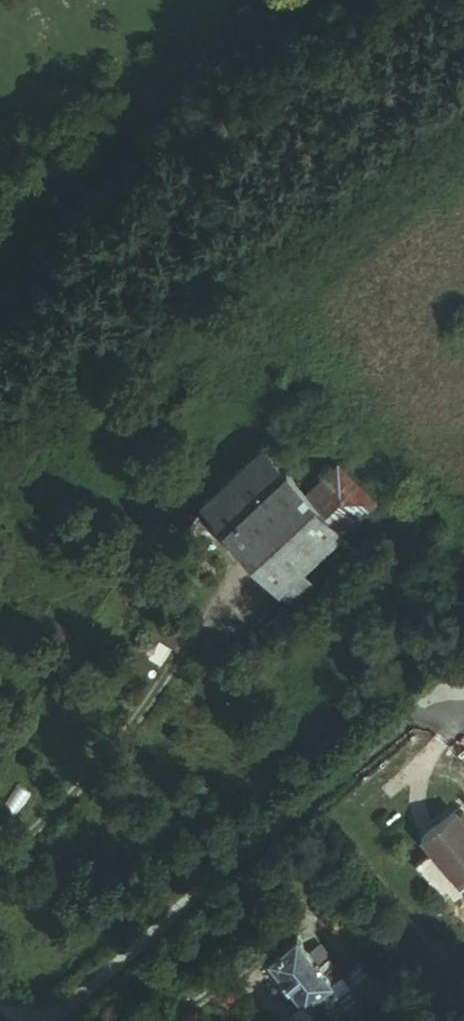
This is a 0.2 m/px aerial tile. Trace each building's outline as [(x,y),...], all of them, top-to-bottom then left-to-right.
[(262,447),(202,503),(302,609),(320,592),(299,569),(372,501),(333,459),(301,489),(262,447)] [(279,610),(258,631),(268,642),(290,622),(279,610)] [(419,868),(448,902),(463,889),(463,819),(458,811),(427,837),(439,851),(419,868)] [(269,959),(318,1020),(353,1020),(327,987),(340,977),(331,967),(325,971),(320,965),(332,956),(320,940),(307,950),(297,937),(269,959)]
